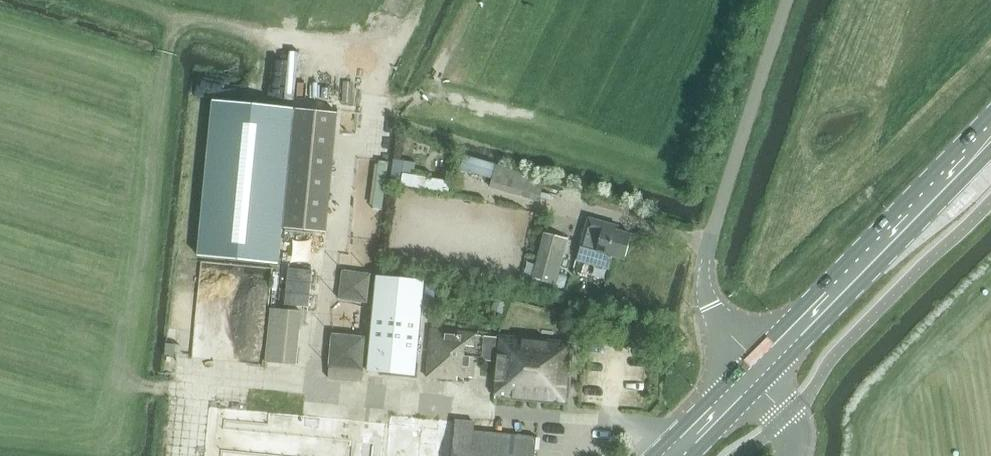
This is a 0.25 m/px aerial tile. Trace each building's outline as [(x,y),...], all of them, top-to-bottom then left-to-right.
[(213,100),(198,256),(278,264),(281,227),(284,227),(326,231),(338,112),(295,107),(213,100)] [(394,158),(391,183),(400,185),(403,173),(405,160),(394,158)] [(490,186),(538,201),(544,178),(496,164),(490,186)] [(403,173),(400,185),(448,193),(450,181),(403,173)] [(590,218),(582,248),(581,247),(577,261),(610,270),(614,257),(623,260),(630,235),(618,232),(619,226),(590,218)] [(544,232),(532,278),(538,279),(536,289),(552,293),(554,284),(556,284),(568,239),(544,232)] [(376,275),(367,371),(415,376),(424,280),(376,275)] [(495,300),(492,310),(503,313),(506,304),(495,300)] [(269,307),(264,361),(283,362),(296,364),(301,310),(269,307)] [(431,331),(427,376),(457,379),(457,376),(473,378),(475,360),(498,362),(496,381),(495,398),(565,404),(569,345),(498,338),(431,329),(431,331)] [(451,455),(531,455),(533,439),(474,433),(475,422),(454,420),(451,455)] [(238,455),(439,455),(441,440),(416,437),(416,442),(397,441),(398,436),(310,427),(310,432),(241,426),(238,455)]
